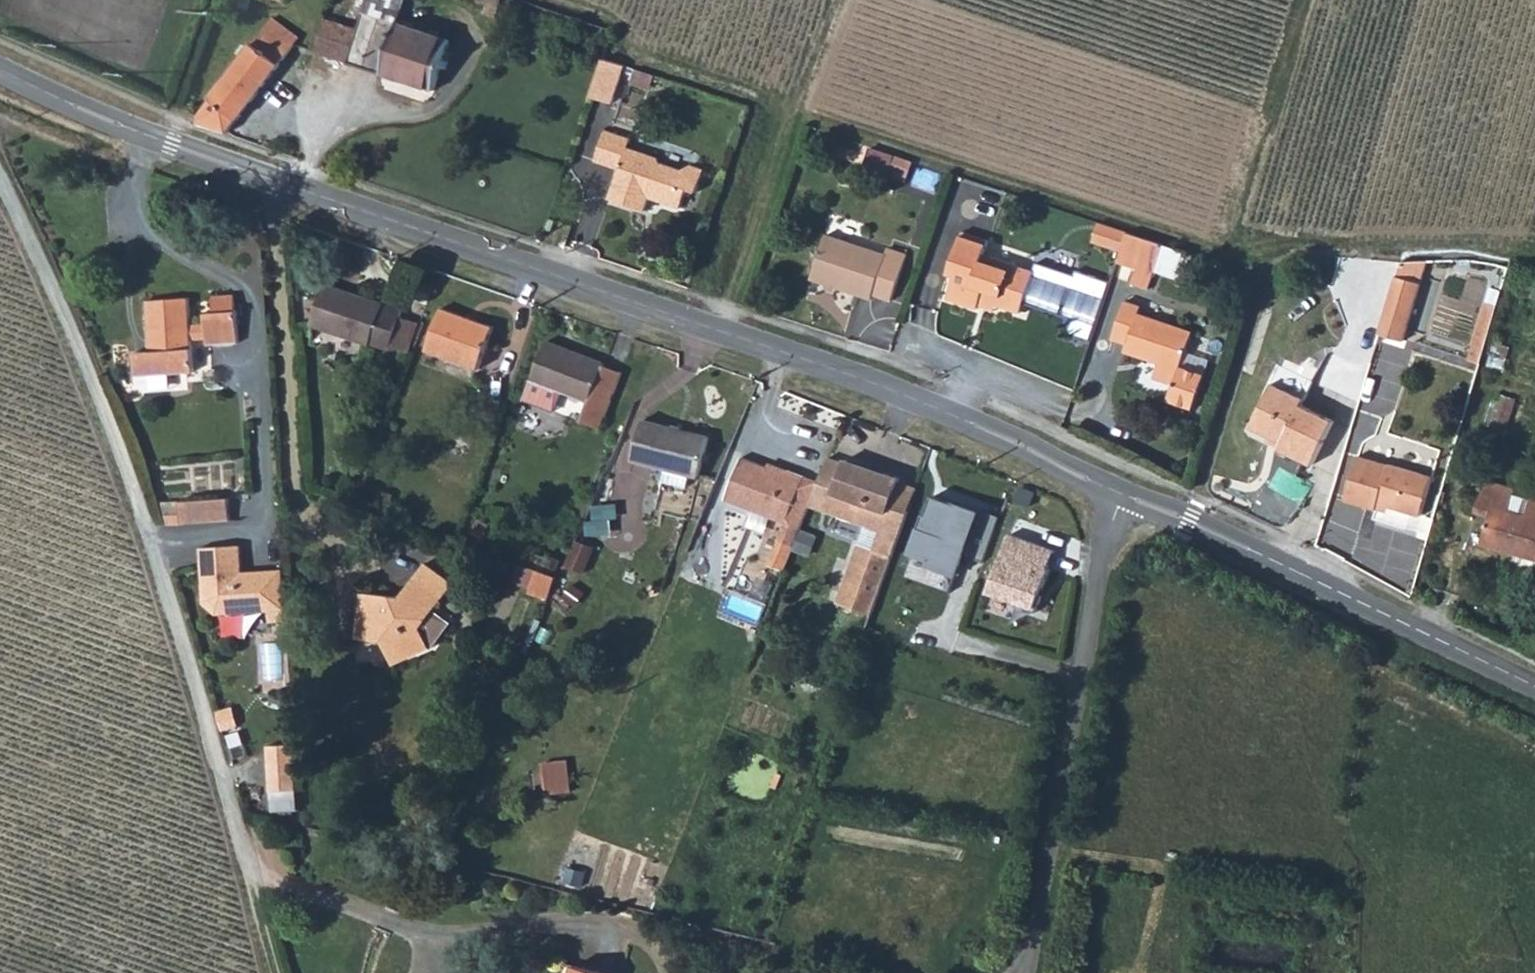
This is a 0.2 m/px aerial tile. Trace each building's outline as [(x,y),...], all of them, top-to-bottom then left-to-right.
[(450,35),(395,19),(401,0),(364,0),(356,26),(346,59),(435,86),(450,35)] [(324,16),(314,49),(346,59),(356,26),(324,16)] [(200,122),(227,132),(294,42),(260,31),(199,115),(200,122)] [(614,103),(624,64),(602,58),(592,97),(614,103)] [(621,142),(624,134),(598,125),(588,156),(612,165),(602,194),(637,207),(642,192),(673,202),(679,186),(688,189),(698,167),(685,162),(676,169),(654,161),(650,152),(621,142)] [(978,256),(983,242),(957,233),(943,275),(951,278),(943,300),(974,310),(978,300),(1016,312),(1022,298),(1031,273),(978,256)] [(883,252),(882,257),(822,236),(807,281),(866,302),(867,298),(885,305),(902,259),(883,252)] [(1128,236),(1118,265),(1137,271),(1133,284),(1149,288),(1162,247),(1128,236)] [(1034,262),(1031,273),(1022,298),(1070,314),(1064,332),(1087,339),(1106,281),(1073,270),(1072,274),(1034,262)] [(377,301),(378,299),(320,281),(308,320),(366,339),(367,337),(386,343),(398,308),(377,301)] [(1396,283),(1378,340),(1402,347),(1420,290),(1396,283)] [(208,289),(209,306),(200,307),(201,318),(202,331),(202,339),(234,337),(232,305),(230,305),(228,288),(208,289)] [(143,294),(146,345),(136,345),(137,369),(190,365),(187,332),(187,318),(185,292),(143,294)] [(1132,313),(1135,305),(1118,300),(1105,339),(1121,344),(1119,351),(1152,362),(1147,378),(1168,385),(1162,400),(1186,408),(1197,374),(1175,366),(1186,331),(1132,313)] [(476,362),(490,319),(439,302),(424,345),(476,362)] [(202,331),(201,318),(187,318),(187,332),(202,331)] [(600,359),(601,356),(545,333),(530,370),(587,393),(577,414),(596,422),(619,368),(600,359)] [(1270,389),(1251,433),(1281,448),(1278,454),(1311,470),(1332,427),(1299,411),(1303,404),(1270,389)] [(1490,432),(1507,436),(1516,398),(1498,394),(1490,432)] [(696,472),(707,434),(641,416),(630,455),(666,464),(663,477),(686,483),(690,471),(696,472)] [(907,511),(890,506),(898,483),(899,479),(844,460),(842,464),(824,458),(814,485),(808,502),(880,527),(872,548),(856,543),(836,600),(871,612),(907,511)] [(1395,466),(1394,468),(1359,458),(1347,501),(1378,509),(1380,505),(1422,516),(1433,479),(1395,466)] [(808,502),(814,485),(784,475),(783,479),(762,472),(737,463),(723,504),(783,526),(777,545),(790,549),(808,502)] [(763,467),(762,472),(783,479),(784,475),(763,467)] [(915,489),(898,483),(890,506),(907,511),(915,489)] [(1510,500),(1480,491),(1473,516),(1486,520),(1479,547),(1534,563),(1534,503),(1525,501),(1520,517),(1506,513),(1510,500)] [(995,517),(931,495),(909,557),(973,580),(995,517)] [(177,516),(177,526),(227,522),(226,500),(176,503),(177,516)] [(164,517),(165,526),(177,526),(177,516),(164,517)] [(1053,550),(1010,535),(991,595),(1036,611),(1053,550)] [(567,567),(584,572),(592,545),(575,540),(567,567)] [(790,549),(777,545),(768,568),(781,573),(790,549)] [(284,607),(282,571),(248,573),(248,579),(241,579),(241,574),(239,547),(199,549),(202,605),(215,616),(268,612),(268,608),(284,607)] [(510,585),(548,598),(556,576),(518,563),(510,585)] [(423,564),(415,574),(443,596),(450,585),(423,564)] [(401,594),(362,591),(356,636),(394,640),(403,658),(431,646),(423,625),(443,596),(415,574),(401,594)] [(265,746),(271,812),(298,810),(292,743),(265,746)] [(541,794),(569,794),(569,761),(541,760),(541,794)]
